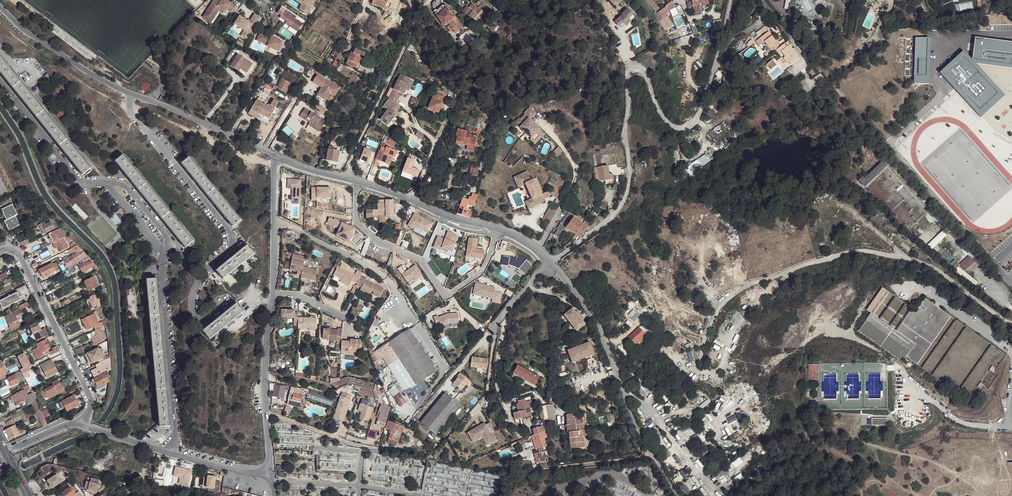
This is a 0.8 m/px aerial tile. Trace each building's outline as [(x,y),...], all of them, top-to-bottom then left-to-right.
[(202,17),(210,23),(220,9),(225,12),(226,10),(231,13),(236,5),(231,2),(230,4),(225,0),(214,0),(202,17)] [(301,4),(299,10),(302,11),(304,3),(300,0),(295,0),(301,4)] [(304,3),(302,11),(309,13),(311,7),(315,1),(313,0),(300,0),(304,3)] [(372,4),(380,7),(384,9),(386,3),(384,2),(385,0),(373,0),(372,4)] [(701,5),(706,4),(705,0),(690,0),(690,3),(692,8),(692,12),(698,11),(697,8),(697,6),(701,5)] [(926,9),(924,0),(916,0),(914,0),(916,11),(926,9)] [(437,16),(447,9),(444,4),(437,10),(438,11),(435,13),(437,16)] [(477,9),(474,13),(469,8),(467,7),(463,11),(481,25),(488,16),(479,8),(477,9)] [(281,8),(277,14),(280,16),(279,18),(285,22),(290,25),(289,27),(296,32),(302,24),(294,19),(296,17),(281,8)] [(620,24),(623,27),(630,21),(627,18),(631,14),(627,8),(622,12),(623,13),(615,21),(619,25),(620,24)] [(665,8),(658,13),(660,16),(661,17),(663,20),(667,17),(665,14),(668,12),(665,8)] [(450,12),(447,9),(437,16),(444,25),(447,23),(451,20),(454,18),(450,12)] [(239,16),(234,24),(244,30),(249,34),(260,18),(254,15),(250,21),(249,23),(248,22),(239,16)] [(296,17),(294,19),(302,24),(304,21),(296,16),(296,17)] [(456,16),(454,18),(451,20),(456,26),(460,23),(461,22),(456,16)] [(456,26),(451,20),(447,23),(449,26),(452,29),(455,34),(459,30),(456,26)] [(249,34),(244,30),(240,35),(246,39),(249,34)] [(770,31),(767,33),(763,36),(761,37),(765,42),(766,41),(774,52),(777,49),(778,48),(775,45),(775,44),(778,41),(777,40),(770,31)] [(259,34),(256,41),(263,44),(266,37),(259,34)] [(753,40),(755,42),(757,41),(761,37),(759,34),(755,37),(755,38),(753,40)] [(271,38),(270,38),(267,46),(266,47),(278,52),(282,43),(271,38)] [(975,39),(972,59),(1011,65),(1011,44),(975,39)] [(927,40),(906,40),(905,78),(914,78),(926,78),(927,40)] [(930,40),(927,40),(926,78),(914,78),(914,86),(930,86),(930,40)] [(778,48),(777,49),(780,53),(783,50),(786,56),(784,57),(788,62),(790,61),(792,64),(800,57),(788,41),(784,44),(778,48)] [(355,50),(354,51),(353,53),(351,52),(347,60),(356,65),(359,59),(360,58),(362,53),(355,50)] [(940,74),(981,120),(1005,98),(976,66),(1011,71),(1011,65),(972,59),(972,62),(964,52),(940,74)] [(247,61),(241,57),(237,54),(229,66),(238,72),(240,69),(246,73),(252,64),(247,61)] [(1,75),(10,68),(0,56),(0,73),(1,75)] [(774,58),(767,64),(768,66),(770,64),(773,67),(778,63),(774,58)] [(356,65),(347,60),(345,64),(355,69),(356,65)] [(10,68),(1,75),(13,89),(21,82),(10,68)] [(324,80),(318,76),(313,84),(320,88),(320,87),(323,88),(322,89),(324,90),(322,92),(321,91),(318,97),(327,102),(331,95),(336,97),(340,90),(326,81),(326,83),(323,81),(324,80)] [(400,76),(388,101),(392,104),(395,106),(399,98),(402,99),(410,82),(400,76)] [(282,78),(276,87),(286,93),(291,84),(282,78)] [(21,82),(13,89),(25,103),(33,96),(21,82)] [(275,86),(274,85),(272,88),(284,96),(286,93),(276,87),(275,86)] [(436,92),(427,109),(437,113),(446,97),(436,92)] [(33,96),(25,103),(36,118),(45,111),(33,96)] [(250,109),(259,113),(264,104),(256,101),(250,109)] [(264,104),(259,113),(269,118),(272,114),(274,109),(269,107),(264,104)] [(400,109),(395,106),(392,104),(381,123),(389,128),(395,117),(391,115),(393,111),(397,114),(400,109)] [(535,143),(539,138),(537,136),(541,132),(535,126),(534,126),(532,124),(533,123),(529,120),(535,114),(529,108),(524,113),(525,115),(520,119),(523,123),(519,127),(525,134),(526,134),(535,143)] [(308,122),(307,123),(306,125),(317,132),(323,122),(302,109),(297,117),(304,121),(305,120),(308,122)] [(45,111),(36,118),(48,132),(56,125),(45,111)] [(514,122),(519,127),(523,123),(520,119),(518,118),(514,122)] [(56,125),(48,132),(60,146),(68,139),(56,125)] [(460,143),(460,145),(466,146),(465,149),(472,151),(475,138),(468,136),(469,132),(456,129),(454,136),(455,137),(454,142),(460,143)] [(422,140),(425,136),(419,132),(416,135),(422,140)] [(533,144),(535,143),(526,134),(525,134),(524,135),(533,144)] [(68,139),(60,146),(71,161),(80,154),(68,139)] [(558,147),(553,152),(558,156),(562,152),(558,147)] [(397,152),(386,148),(386,150),(381,148),(379,152),(378,152),(375,161),(385,165),(386,163),(388,156),(392,158),(394,159),(397,152)] [(364,149),(360,160),(364,162),(363,163),(367,164),(372,152),(364,149)] [(328,155),(327,161),(337,163),(339,152),(333,151),(329,151),(328,155)] [(80,154),(71,161),(83,175),(91,168),(80,154)] [(128,177),(136,170),(124,156),(116,163),(128,177)] [(195,180),(203,174),(190,158),(182,165),(195,180)] [(690,176),(702,168),(697,160),(685,168),(690,176)] [(888,164),(883,160),(860,181),(865,186),(888,164)] [(607,167),(596,168),(597,180),(600,182),(603,182),(609,181),(609,175),(607,167)] [(139,191),(148,184),(136,170),(128,177),(139,191)] [(525,184),(531,199),(534,205),(538,203),(540,199),(542,199),(548,196),(546,192),(542,194),(540,194),(533,179),(530,180),(529,181),(527,178),(529,178),(526,171),(515,176),(517,182),(520,181),(521,185),(525,184)] [(207,196),(216,189),(203,174),(195,180),(207,196)] [(517,187),(521,185),(520,181),(517,182),(515,176),(513,177),(517,187)] [(540,194),(542,194),(535,178),(533,179),(540,194)] [(300,181),(287,180),(287,190),(292,190),(291,202),(299,202),(300,181)] [(151,205),(159,198),(148,184),(139,191),(151,205)] [(220,212),(228,205),(216,189),(207,196),(220,212)] [(330,189),(311,189),(311,201),(316,201),(316,199),(330,199),(330,189)] [(473,206),(476,197),(474,196),(473,198),(470,198),(469,200),(468,200),(467,204),(473,206)] [(163,220),(171,213),(159,198),(151,205),(163,220)] [(458,211),(457,215),(470,218),(470,217),(471,213),(465,210),(467,204),(468,200),(462,198),(460,203),(458,203),(455,210),(458,211)] [(534,205),(531,199),(524,202),(527,208),(534,205)] [(367,218),(379,217),(394,216),(393,209),(392,201),(384,200),(378,200),(378,209),(366,210),(367,218)] [(7,220),(4,221),(9,231),(20,225),(15,216),(18,215),(12,204),(1,209),(7,220)] [(228,205),(220,212),(233,227),(241,221),(228,205)] [(542,218),(550,223),(556,211),(549,207),(542,218)] [(174,234),(183,227),(171,213),(163,220),(174,234)] [(431,223),(413,213),(407,225),(411,227),(412,225),(414,226),(426,232),(431,223)] [(582,224),(572,217),(567,214),(560,224),(557,229),(558,230),(555,236),(560,239),(563,234),(562,233),(566,228),(575,234),(579,237),(587,227),(582,224)] [(354,229),(329,218),(327,224),(339,229),(338,232),(351,238),(354,229)] [(55,222),(53,219),(50,220),(51,222),(55,229),(56,231),(60,229),(61,229),(59,227),(58,227),(55,222)] [(47,233),(55,229),(51,222),(46,225),(43,226),(47,233)] [(183,227),(174,234),(186,248),(194,241),(183,227)] [(63,239),(64,238),(60,229),(56,231),(49,234),(54,244),(63,239)] [(351,238),(338,232),(336,237),(349,242),(351,238)] [(444,239),(437,236),(433,247),(441,250),(442,248),(451,251),(457,235),(447,232),(444,239)] [(477,238),(468,237),(465,256),(482,258),(483,250),(475,248),(477,238)] [(68,248),(65,241),(63,239),(54,244),(56,249),(59,247),(61,252),(68,248)] [(76,253),(82,249),(78,245),(72,248),(73,249),(76,253)] [(232,257),(238,266),(254,253),(247,245),(232,257)] [(81,259),(88,255),(82,249),(76,253),(81,259)] [(79,260),(81,259),(76,253),(72,255),(74,259),(76,262),(79,260)] [(515,257),(503,255),(501,265),(508,266),(508,265),(513,266),(518,269),(524,273),(531,265),(526,259),(518,255),(516,258),(515,257)] [(238,266),(232,257),(216,270),(223,279),(238,266)] [(296,271),(301,271),(302,265),(302,259),(290,257),(288,270),(292,270),(296,271)] [(971,257),(965,262),(970,268),(976,263),(971,257)] [(97,271),(100,269),(91,258),(83,262),(84,263),(79,266),(82,272),(92,267),(93,268),(95,267),(95,268),(97,271)] [(970,268),(965,262),(961,265),(966,271),(970,268)] [(57,271),(53,263),(40,270),(44,278),(57,271)] [(301,273),(300,276),(306,277),(311,278),(314,278),(316,267),(302,265),(301,271),(301,273)] [(356,283),(361,273),(362,271),(357,269),(355,273),(338,265),(334,273),(342,277),(341,280),(344,281),(350,284),(351,281),(356,283)] [(415,265),(401,274),(406,282),(413,277),(415,281),(422,276),(415,265)] [(366,275),(361,273),(356,283),(361,286),(361,287),(369,291),(371,289),(374,290),(373,293),(379,296),(384,287),(365,278),(366,275)] [(11,283),(14,288),(24,283),(21,278),(11,283)] [(99,286),(94,278),(85,282),(90,291),(99,286)] [(149,298),(159,298),(158,279),(151,279),(147,280),(149,298)] [(481,284),(475,283),(473,294),(492,298),(492,301),(500,303),(502,292),(494,291),(495,287),(484,284),(484,286),(481,285),(481,284)] [(387,289),(384,287),(379,296),(384,298),(388,289),(387,289)] [(868,308),(876,314),(883,303),(890,293),(882,288),(868,308)] [(17,292),(14,294),(0,301),(0,302),(3,308),(21,300),(19,296),(17,292)] [(101,306),(98,301),(96,296),(91,298),(92,300),(89,302),(93,310),(101,306)] [(151,316),(161,316),(159,298),(149,298),(151,316)] [(928,301),(918,313),(902,336),(890,354),(904,364),(908,360),(917,348),(920,350),(945,313),(928,301)] [(219,318),(226,326),(244,312),(237,303),(219,318)] [(297,323),(298,317),(298,312),(295,312),(295,309),(282,308),(281,316),(294,317),(294,322),(297,323)] [(571,308),(566,312),(571,318),(576,314),(574,312),(571,308)] [(571,318),(566,312),(563,315),(575,331),(584,324),(581,320),(578,316),(576,314),(571,318)] [(438,315),(434,316),(437,324),(440,322),(442,326),(450,323),(459,322),(458,313),(451,313),(451,315),(449,315),(449,313),(448,314),(438,317),(438,315)] [(90,329),(95,327),(100,324),(100,323),(95,314),(84,319),(90,329)] [(859,333),(890,354),(902,336),(872,315),(859,333)] [(20,325),(18,320),(16,316),(14,316),(7,320),(11,329),(20,325)] [(152,335),(163,334),(161,316),(151,316),(152,335)] [(305,317),(298,317),(297,323),(297,327),(308,328),(314,328),(315,328),(316,318),(305,317)] [(226,326),(219,318),(203,331),(210,340),(226,326)] [(407,325),(388,338),(371,350),(376,357),(381,353),(390,367),(412,401),(427,384),(422,376),(435,368),(431,362),(435,360),(412,324),(408,326),(407,325)] [(634,347),(647,335),(638,327),(626,339),(634,347)] [(102,332),(100,328),(96,331),(98,335),(97,335),(100,342),(104,340),(103,337),(104,336),(103,332),(102,332)] [(341,344),(342,341),(342,330),(338,329),(338,331),(332,330),(328,330),(323,330),(322,340),(328,340),(328,341),(337,342),(337,344),(341,344)] [(37,341),(44,337),(43,335),(41,331),(33,334),(37,341)] [(154,353),(165,353),(163,334),(152,335),(154,353)] [(95,344),(100,342),(97,335),(94,337),(92,338),(95,344)] [(41,353),(42,353),(50,349),(45,340),(37,344),(38,348),(41,353)] [(351,342),(342,341),(341,344),(341,352),(350,353),(350,351),(357,351),(357,349),(360,350),(361,341),(351,340),(351,342)] [(587,353),(592,351),(589,342),(579,346),(578,344),(575,346),(575,347),(566,350),(569,359),(574,357),(575,361),(588,356),(587,353)] [(44,356),(42,353),(41,353),(38,348),(33,350),(37,359),(44,356)] [(93,363),(102,358),(99,350),(98,349),(89,354),(91,359),(93,363)] [(156,372),(167,371),(165,353),(154,353),(156,372)] [(470,357),(469,367),(479,368),(485,368),(487,359),(470,357)] [(108,372),(112,370),(111,358),(104,361),(100,363),(102,366),(105,373),(108,372)] [(52,360),(41,365),(47,378),(57,373),(54,368),(56,367),(52,360)] [(538,377),(516,364),(512,373),(534,385),(538,377)] [(92,371),(95,378),(102,374),(105,373),(102,366),(97,368),(92,371)] [(18,380),(24,377),(23,375),(21,371),(21,370),(15,373),(15,374),(18,380)] [(158,390),(168,389),(167,371),(156,372),(158,390)] [(456,377),(451,382),(458,389),(463,384),(465,385),(468,381),(458,372),(455,376),(456,377)] [(18,380),(15,374),(8,378),(11,386),(19,382),(18,380)] [(99,387),(107,383),(103,375),(96,379),(95,379),(97,383),(99,387)] [(45,389),(46,390),(49,397),(50,398),(59,393),(60,395),(67,391),(65,386),(64,387),(60,379),(54,382),(55,384),(45,389)] [(396,387),(392,381),(387,385),(391,390),(396,387)] [(463,384),(458,389),(461,391),(469,382),(468,381),(465,385),(463,384)] [(285,386),(273,383),(271,396),(283,398),(285,386)] [(289,400),(301,403),(304,390),(292,387),(289,400)] [(404,398),(397,388),(390,392),(397,402),(404,398)] [(20,402),(28,398),(29,398),(25,389),(21,391),(16,393),(17,396),(20,402)] [(159,408),(170,408),(168,389),(158,390),(159,408)] [(333,399),(310,391),(308,398),(331,406),(333,399)] [(462,406),(446,392),(421,421),(437,435),(462,406)] [(342,393),(335,419),(340,420),(345,422),(352,396),(342,393)] [(28,398),(31,404),(32,404),(37,401),(34,395),(29,398),(28,398)] [(63,402),(66,408),(68,411),(79,405),(74,396),(63,402)] [(525,403),(524,399),(517,400),(518,411),(525,410),(525,409),(532,408),(531,402),(525,403)] [(32,404),(37,413),(41,411),(40,408),(37,401),(32,404)] [(370,413),(371,407),(366,406),(359,403),(357,411),(361,412),(359,418),(367,420),(368,417),(370,413)] [(377,425),(385,428),(391,408),(381,405),(378,414),(380,415),(379,419),(377,425)] [(271,407),(271,411),(274,413),(282,415),(283,412),(271,407)] [(170,408),(159,408),(161,427),(172,426),(170,408)] [(534,415),(532,408),(525,409),(525,410),(526,417),(534,415)] [(525,410),(518,411),(514,411),(515,418),(526,417),(525,410)] [(44,427),(48,425),(45,419),(41,411),(37,413),(44,427)] [(709,412),(695,417),(698,427),(712,422),(709,412)] [(566,427),(567,432),(569,432),(570,449),(584,447),(583,438),(581,438),(581,436),(583,436),(586,436),(585,430),(584,430),(583,420),(577,420),(577,421),(575,422),(575,418),(575,414),(566,414),(567,425),(569,425),(569,426),(566,427)] [(5,423),(8,429),(15,426),(12,419),(5,423)] [(405,427),(388,422),(386,429),(390,431),(389,434),(390,435),(389,440),(399,444),(405,427)] [(491,440),(494,438),(491,431),(493,430),(488,422),(485,425),(479,428),(478,426),(469,431),(473,438),(480,434),(481,437),(486,445),(492,442),(491,440)] [(696,425),(691,428),(689,424),(681,428),(684,432),(687,430),(690,435),(694,433),(694,434),(699,431),(696,425)] [(8,429),(3,432),(7,440),(9,438),(10,440),(24,433),(22,429),(18,431),(15,426),(8,429)] [(534,435),(542,432),(540,426),(533,429),(534,435)] [(378,432),(370,430),(368,438),(376,440),(378,432)] [(473,442),(481,437),(480,434),(473,438),(469,431),(467,433),(473,442)] [(695,434),(698,443),(706,441),(703,432),(695,434)] [(546,446),(543,437),(536,440),(538,448),(546,446)] [(546,458),(546,437),(543,437),(546,446),(538,448),(539,452),(537,453),(538,456),(538,461),(538,462),(545,461),(544,458),(546,458)] [(177,466),(176,473),(182,474),(182,477),(181,483),(190,485),(192,469),(177,466)] [(55,474),(46,481),(51,488),(60,481),(55,474)] [(216,475),(209,474),(208,486),(215,487),(216,475)] [(100,481),(92,478),(91,482),(87,481),(85,489),(87,489),(87,491),(92,492),(93,491),(96,492),(97,492),(98,491),(99,491),(101,494),(110,487),(108,484),(102,488),(101,487),(99,485),(100,481)] [(74,485),(60,495),(81,495),(82,495),(74,485)]
